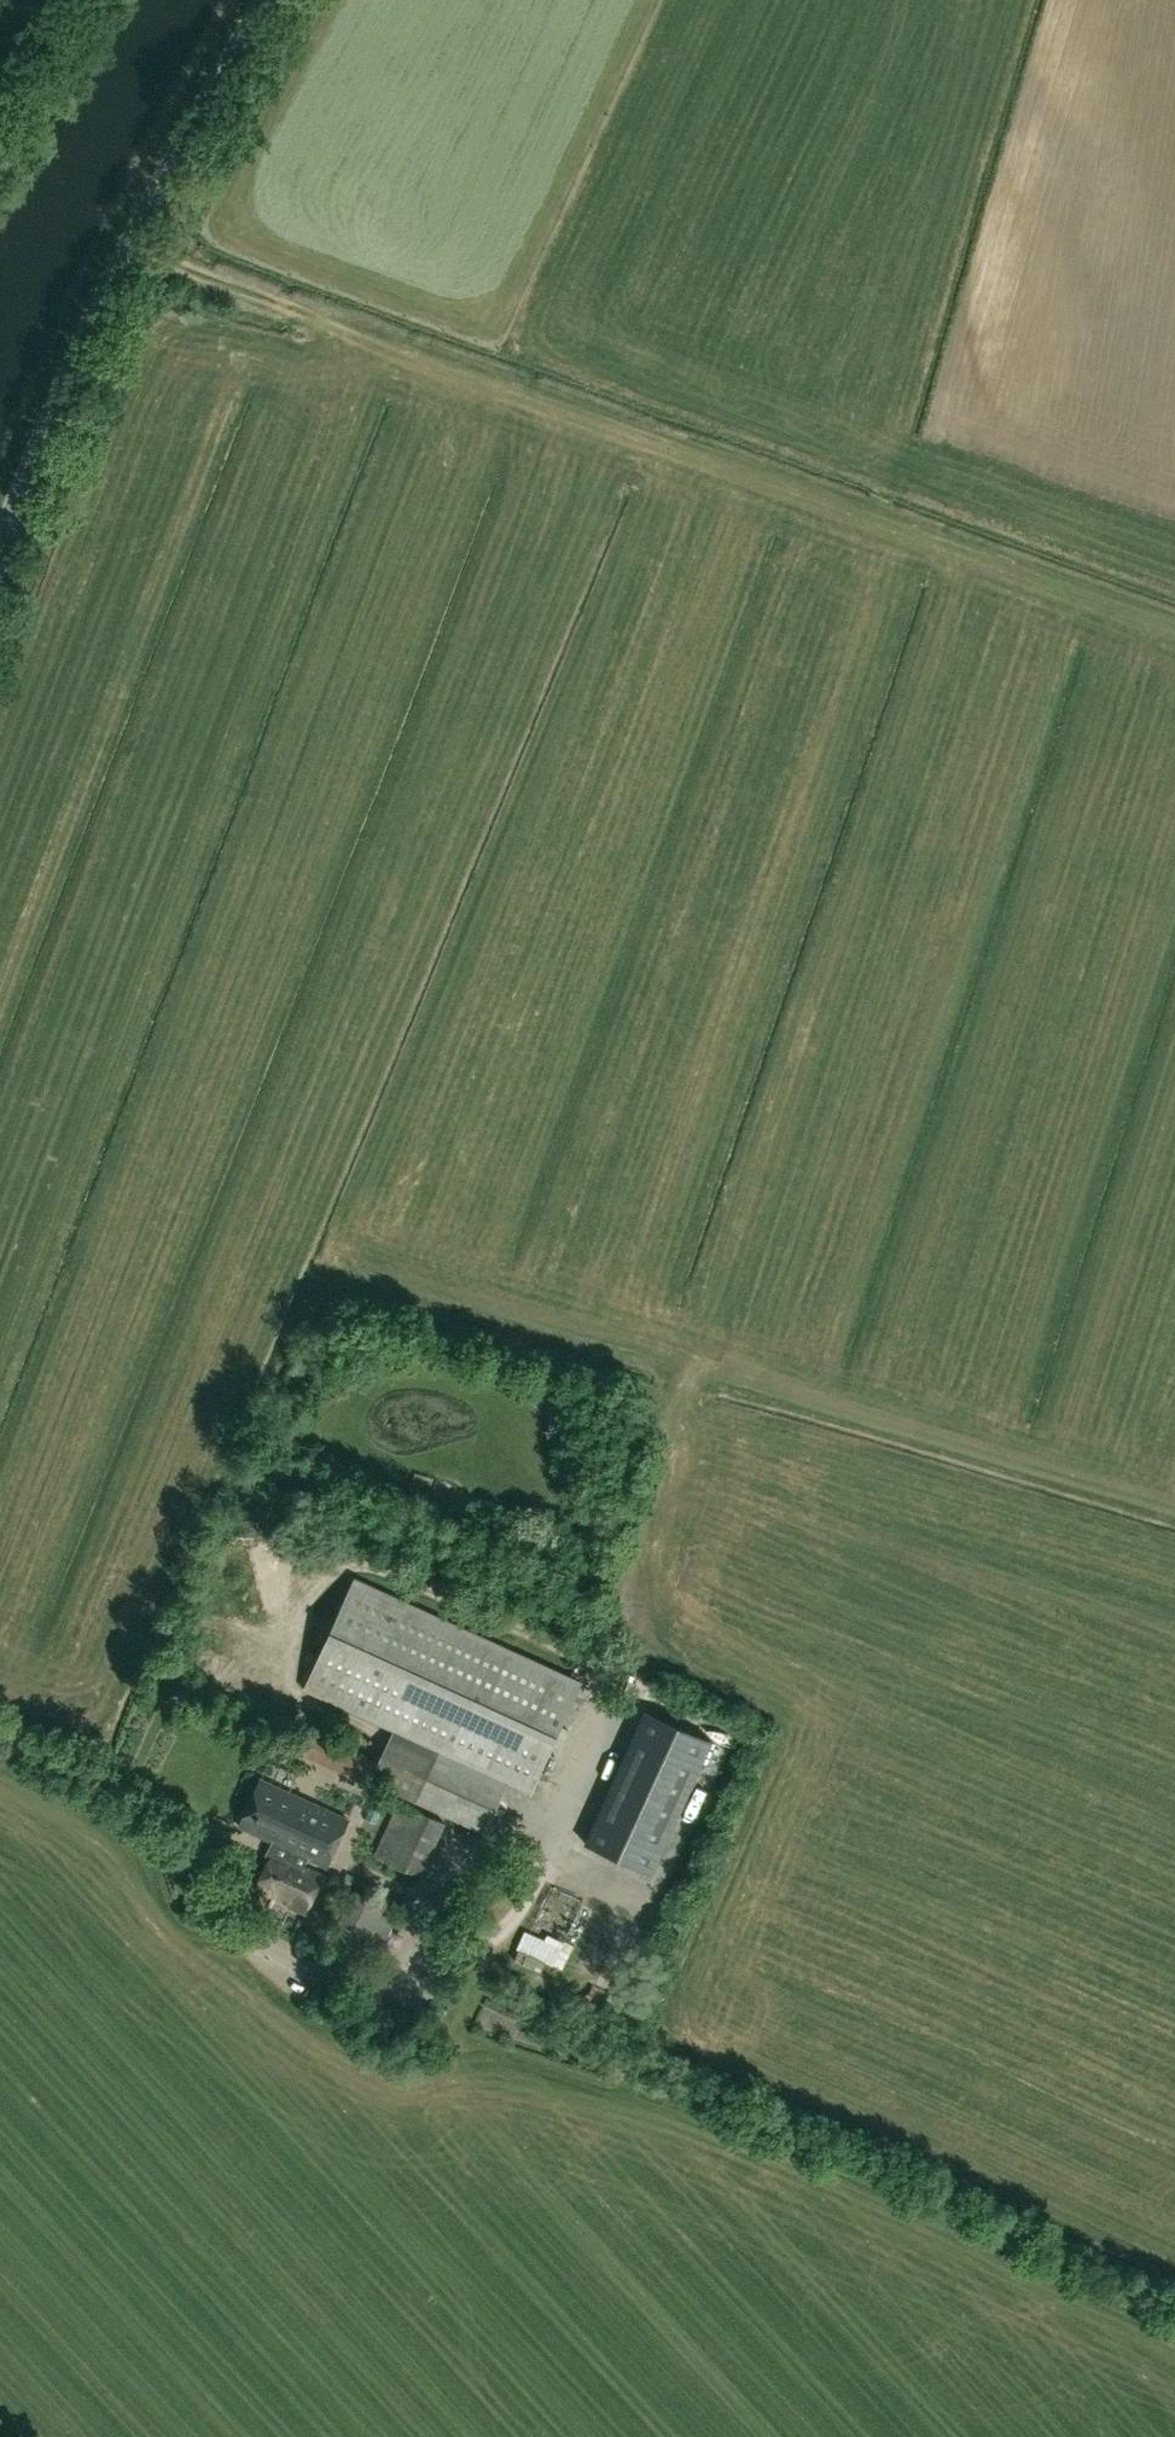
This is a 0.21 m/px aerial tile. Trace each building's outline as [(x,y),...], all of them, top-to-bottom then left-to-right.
[(354,1577),(303,1688),(393,1729),(380,1760),(313,1730),(303,1755),(370,1785),(372,1781),(416,1800),(485,1832),(508,1782),(531,1792),(582,1681),(354,1577)] [(651,1873),(712,1740),(645,1710),(585,1843),(651,1873)] [(268,1849),(290,1860),(294,1852),(326,1866),(348,1820),(260,1779),(239,1826),(271,1841),(268,1849)] [(375,1856),(419,1875),(442,1823),(398,1803),(375,1856)] [(290,1860),(268,1849),(266,1853),(270,1856),(256,1888),(291,1903),(289,1907),(304,1914),(322,1874),(290,1860)] [(353,1890),(327,1949),(364,1966),(370,1953),(379,1957),(400,1911),(353,1890)] [(522,1929),(510,1955),(534,1966),(546,1940),(522,1929)] [(612,1955),(628,1959),(632,1945),(616,1941),(612,1955)]
